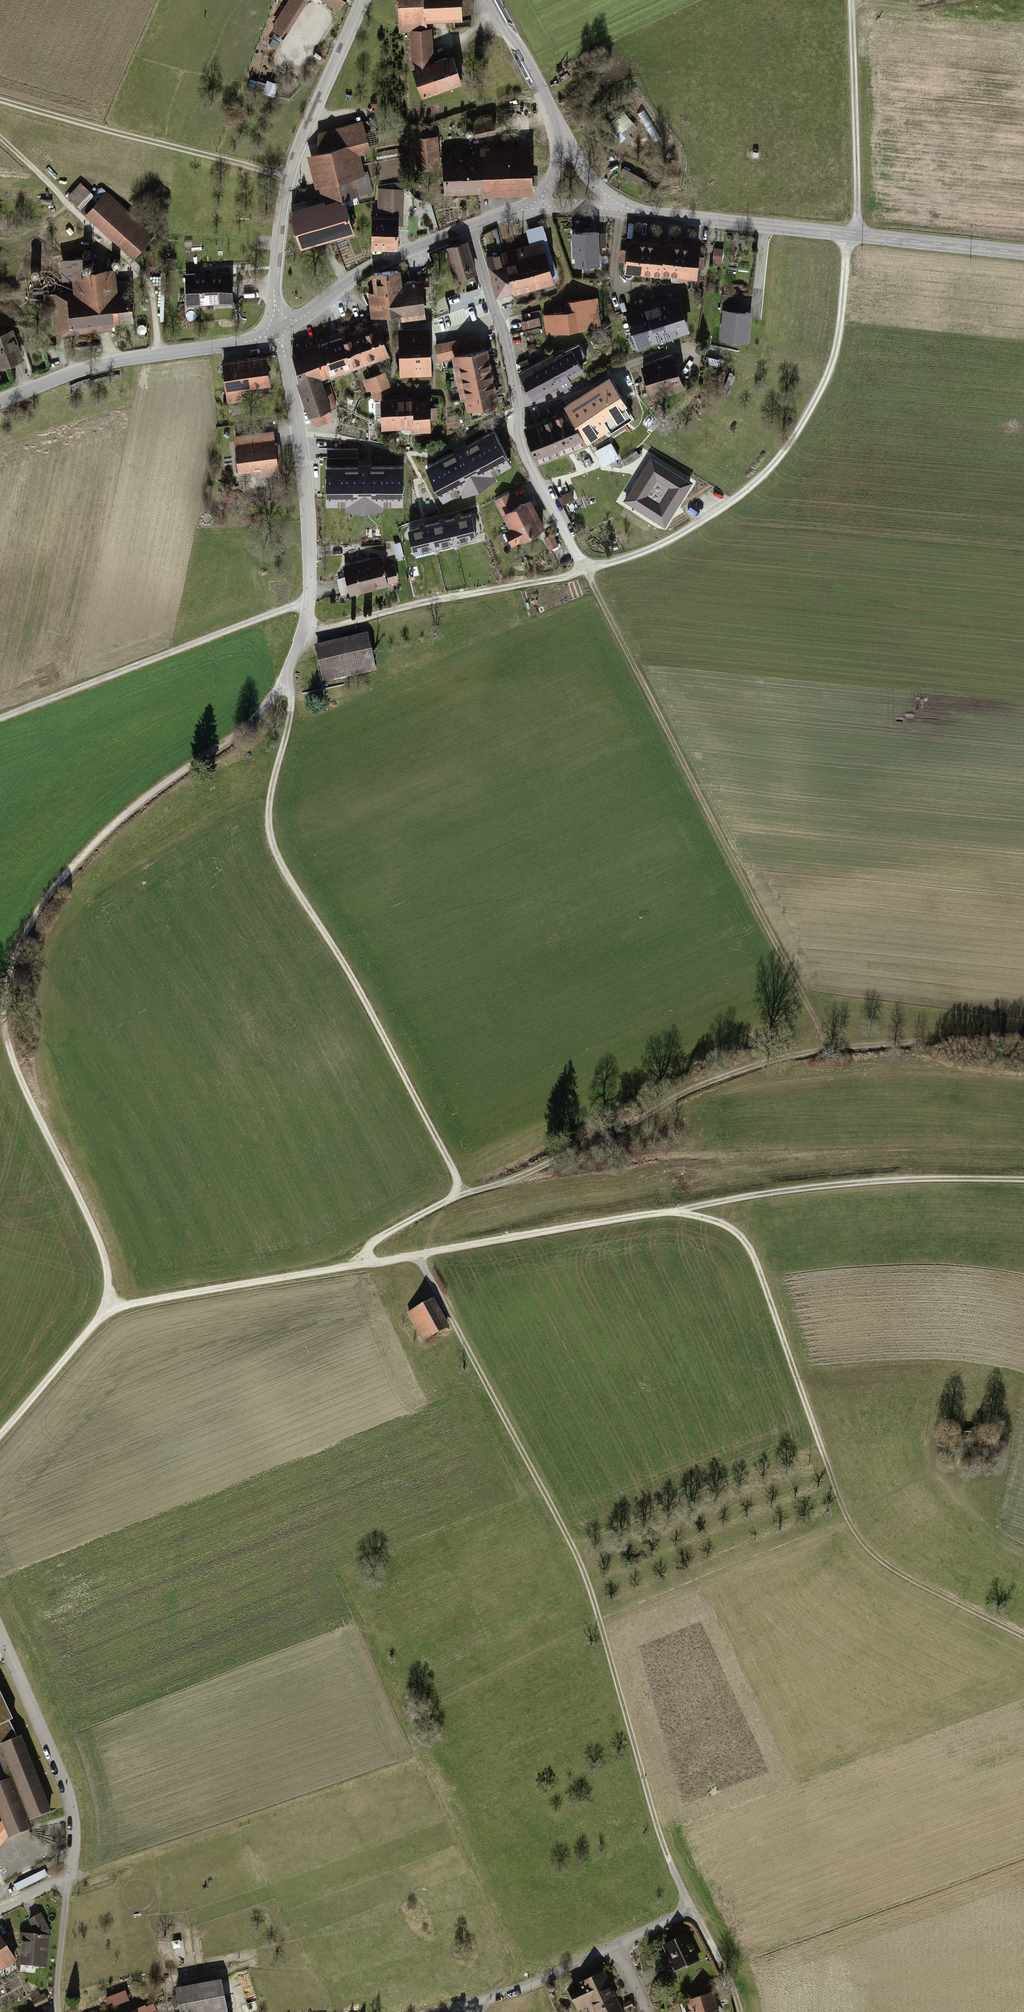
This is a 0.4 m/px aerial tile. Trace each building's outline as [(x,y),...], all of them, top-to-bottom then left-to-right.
[(275,24),(276,25),(273,31),(283,38),(287,32),(289,33),(309,0),(290,0),(275,24)] [(339,8),(344,0),(326,0),(339,8)] [(400,31),(411,31),(413,68),(434,60),(433,28),(427,28),(427,21),(463,19),(463,14),(474,14),(474,0),(399,0),(400,31)] [(281,43),(274,38),(269,46),(277,50),(281,43)] [(434,60),(413,68),(423,97),(464,83),(454,54),(434,60)] [(279,85),(268,81),(264,94),(275,98),(279,85)] [(524,105),(512,106),(512,114),(524,114),(524,105)] [(622,142),(638,127),(625,114),(609,129),(622,142)] [(291,209),(302,248),(356,233),(346,199),(373,191),(369,176),(366,177),(360,156),(372,153),(371,148),(382,145),(377,128),(366,131),(363,122),(320,134),(318,145),(320,152),(308,155),(317,188),(320,187),(323,200),(291,209)] [(438,136),(414,138),(416,170),(441,169),(438,136)] [(535,193),(534,187),(534,175),(532,144),(481,147),(482,155),(484,191),(484,196),(535,193)] [(447,193),(484,191),(482,155),(468,156),(468,147),(453,148),(453,151),(443,152),(445,186),(434,187),(434,196),(447,195),(447,193)] [(68,196),(81,209),(95,195),(81,182),(68,196)] [(373,213),(372,248),(400,249),(401,225),(404,225),(405,184),(398,183),(397,190),(380,189),(379,213),(373,213)] [(107,190),(85,215),(134,257),(155,232),(107,190)] [(524,247),(534,289),(556,283),(555,281),(559,280),(545,225),(527,230),(531,245),(524,247)] [(576,266),(600,266),(600,253),(602,253),(602,246),(608,246),(608,233),(600,233),(600,231),(575,231),(572,231),(573,263),(576,263),(576,266)] [(647,239),(629,238),(625,271),(636,272),(636,276),(643,277),(643,273),(647,239)] [(665,241),(647,239),(643,273),(661,275),(665,241)] [(469,241),(448,247),(457,279),(467,276),(469,283),(477,280),(475,274),(478,273),(469,241)] [(683,243),(665,241),(661,275),(672,276),(671,282),(679,283),(683,243)] [(701,245),(683,243),(679,283),(688,284),(689,278),(697,279),(698,269),(704,269),(705,257),(700,256),(701,245)] [(504,252),(515,293),(534,289),(524,247),(504,252)] [(159,248),(145,249),(146,263),(160,262),(159,248)] [(725,250),(715,249),(714,263),(723,264),(725,250)] [(515,293),(504,252),(487,256),(497,298),(515,293)] [(56,311),(58,337),(116,331),(115,323),(134,321),(130,288),(118,289),(116,267),(84,270),(82,257),(60,259),(62,278),(72,277),(74,291),(44,294),(45,312),(56,311)] [(401,314),(406,313),(403,282),(402,269),(372,271),(374,291),(369,291),(371,316),(401,314)] [(231,270),(208,271),(210,304),(233,302),(231,270)] [(187,305),(210,304),(208,271),(185,273),(187,305)] [(430,279),(403,282),(406,313),(401,314),(402,322),(426,320),(424,289),(430,288),(430,279)] [(724,308),(746,311),(744,298),(723,295),(722,308),(724,308)] [(680,296),(662,302),(674,337),(691,331),(680,296)] [(543,316),(546,336),(602,329),(599,299),(565,303),(566,313),(543,316)] [(662,302),(644,308),(656,342),(674,337),(662,302)] [(644,308),(627,313),(629,321),(625,322),(631,339),(635,338),(638,348),(656,342),(644,308)] [(746,311),(724,308),(721,339),(750,342),(753,312),(746,311)] [(540,318),(521,323),(523,331),(542,326),(540,318)] [(355,330),(366,364),(390,357),(378,322),(355,330)] [(399,327),(400,376),(432,375),(430,326),(399,327)] [(25,357),(13,328),(0,333),(0,367),(25,357)] [(542,335),(540,329),(532,331),(533,337),(542,335)] [(355,330),(341,334),(352,369),(366,364),(355,330)] [(592,339),(599,352),(613,344),(605,332),(592,339)] [(318,342),(319,344),(330,378),(353,370),(352,369),(341,334),(318,342)] [(440,363),(453,361),(452,356),(481,349),(478,336),(436,345),(440,363)] [(297,380),(308,414),(313,413),(317,425),(335,419),(331,407),(338,405),(330,378),(319,344),(293,352),(301,379),(297,380)] [(570,379),(583,372),(580,365),(588,360),(580,346),(572,350),(571,349),(555,357),(553,353),(519,371),(535,400),(562,386),(564,390),(574,385),(570,379)] [(491,359),(489,347),(481,349),(452,356),(453,361),(454,367),(491,359)] [(222,362),(228,404),(245,402),(243,389),(272,385),(268,356),(265,356),(222,362)] [(675,357),(659,363),(670,397),(686,392),(675,357)] [(494,370),(491,359),(454,367),(457,378),(494,370)] [(654,402),(670,397),(659,363),(643,368),(654,402)] [(496,381),(494,370),(457,378),(459,389),(496,381)] [(395,429),(397,429),(397,397),(396,397),(388,379),(385,380),(383,373),(363,381),(368,392),(371,391),(381,417),(382,429),(385,429),(385,431),(395,431),(395,429)] [(596,387),(566,407),(568,411),(590,441),(611,426),(605,418),(629,402),(627,400),(629,399),(616,380),(614,381),(610,375),(595,385),(596,387)] [(499,392),(496,381),(459,389),(462,400),(464,399),(499,392)] [(501,403),(499,392),(464,399),(467,410),(471,409),(472,415),(481,413),(480,407),(501,403)] [(413,397),(397,397),(397,429),(414,428),(414,401),(413,397)] [(414,401),(414,428),(414,431),(431,431),(431,421),(438,421),(438,408),(431,408),(430,401),(414,401)] [(568,411),(525,427),(538,464),(591,444),(590,441),(568,411)] [(457,416),(448,417),(449,424),(458,423),(457,416)] [(665,427),(650,416),(642,426),(657,437),(665,427)] [(235,438),(237,448),(275,444),(274,433),(235,438)] [(494,433),(427,468),(443,498),(462,488),(464,493),(494,478),(492,474),(511,464),(494,433)] [(277,443),(275,444),(237,448),(239,469),(260,467),(261,476),(283,474),(281,461),(279,461),(277,443)] [(621,458),(613,444),(597,453),(605,467),(621,458)] [(636,451),(623,461),(627,467),(641,457),(636,451)] [(625,499),(665,524),(691,482),(652,458),(625,499)] [(402,467),(326,468),(327,502),(348,502),(348,507),(381,507),(381,502),(402,502),(402,467)] [(572,492),(563,496),(567,503),(576,499),(572,492)] [(512,493),(496,501),(509,527),(506,529),(513,545),(547,529),(533,498),(518,505),(512,493)] [(471,514),(450,519),(455,540),(476,536),(471,514)] [(450,519),(429,524),(434,545),(455,540),(450,519)] [(429,524),(408,528),(413,550),(434,545),(429,524)] [(555,533),(544,538),(551,551),(561,545),(555,533)] [(383,556),(362,561),(370,591),(399,584),(395,566),(385,568),(383,556)] [(342,598),(370,591),(362,561),(343,565),(346,577),(337,579),(342,598)] [(366,635),(315,647),(325,685),(375,672),(366,635)] [(433,1300),(408,1314),(424,1343),(449,1329),(433,1300)] [(51,1812),(0,1691),(0,1768),(5,1780),(0,1782),(0,1817),(2,1822),(9,1838),(32,1829),(29,1822),(51,1812)] [(9,1838),(2,1822),(0,1825),(0,1850),(9,1838)] [(25,1883),(49,1876),(47,1869),(23,1876),(25,1883)] [(28,1919),(35,1932),(22,1931),(20,1965),(49,1967),(50,1929),(41,1912),(28,1919)] [(663,1947),(674,1974),(700,1963),(689,1936),(663,1947)] [(15,1962),(0,1938),(0,1971),(15,1962)] [(604,1974),(569,1990),(579,2011),(585,2011),(591,2009),(593,2011),(622,2011),(604,1974)] [(175,1989),(179,2011),(227,2011),(221,1981),(206,1984),(199,1985),(191,1986),(175,1989)] [(127,1988),(106,1996),(110,2006),(130,1998),(127,1988)] [(35,2008),(49,2002),(44,1991),(30,1997),(35,2008)] [(681,2005),(684,2011),(721,2011),(715,1994),(681,2005)]
